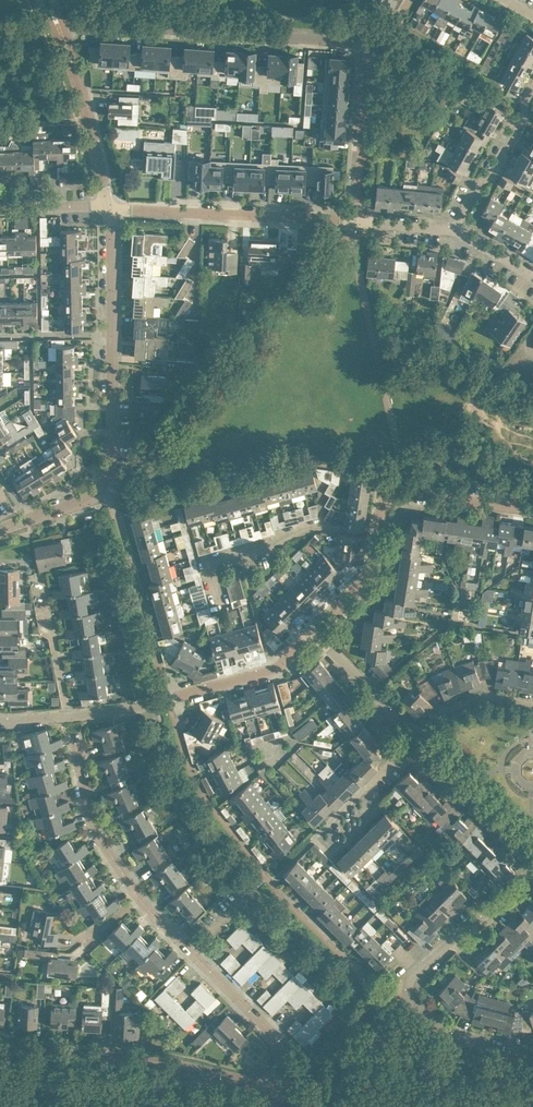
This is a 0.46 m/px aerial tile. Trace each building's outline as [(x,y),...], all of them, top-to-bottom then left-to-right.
[(433,8),(438,0),(422,0),(416,11),(421,14),(426,5),(433,8)] [(435,22),(439,24),(453,0),(438,0),(433,8),(440,13),(435,22)] [(449,18),(456,21),(465,6),(459,2),(460,0),(453,0),(439,24),(444,27),(449,18)] [(463,37),(462,37),(465,32),(479,7),(474,4),(471,9),(465,6),(456,21),(463,25),(456,38),(460,41),(463,37)] [(491,14),(479,7),(465,32),(470,35),(476,24),(483,28),(491,14)] [(483,28),(479,35),(491,42),(505,16),(500,13),(497,17),(491,14),(483,28)] [(507,36),(514,24),(507,21),(501,33),(507,36)] [(520,44),(532,51),(532,36),(527,32),(520,44)] [(101,47),(88,46),(94,66),(114,68),(116,42),(102,40),(101,47)] [(116,42),(114,68),(135,69),(136,52),(129,51),(130,43),(116,42)] [(136,52),(135,69),(156,71),(158,45),(143,43),(143,52),(136,52)] [(459,43),(455,50),(464,54),(467,48),(459,43)] [(520,44),(514,55),(530,64),(532,59),(532,51),(520,44)] [(158,45),(156,71),(168,72),(168,77),(176,78),(178,55),(170,54),(171,45),(158,45)] [(178,55),(176,78),(186,78),(187,73),(192,69),(198,69),(200,48),(185,47),(185,55),(178,55)] [(198,69),(197,74),(211,75),(211,78),(219,78),(219,75),(220,60),(213,59),(214,49),(200,48),(198,69)] [(466,56),(476,61),(478,62),(482,55),(470,49),(466,56)] [(220,60),(219,75),(240,77),(242,51),(227,50),(227,60),(220,60)] [(242,51),(240,77),(253,78),(253,84),(260,85),(262,65),(255,65),(256,52),(242,51)] [(260,85),(259,91),(267,92),(268,83),(282,84),(282,80),(284,54),(269,53),(268,66),(262,65),(260,85)] [(284,54),(282,80),(303,81),(304,62),(297,61),(298,55),(284,54)] [(530,64),(514,55),(507,66),(523,76),(527,69),(532,71),(532,69),(532,65),(530,64)] [(308,56),(308,67),(313,68),(317,68),(317,57),(308,56)] [(481,67),(480,70),(487,74),(492,66),(489,64),(493,59),(488,56),(485,61),(481,67)] [(326,57),(326,68),(330,69),(349,70),(350,58),(331,57),(326,57)] [(519,82),(523,76),(507,66),(501,78),(521,90),(524,85),(519,82)] [(326,68),(325,80),(349,82),(349,70),(330,69),(326,68)] [(325,80),(324,92),(348,94),(349,82),(325,80)] [(455,93),(454,96),(462,101),(468,91),(460,86),(458,85),(454,93),(455,93)] [(324,92),(323,104),(347,106),(348,94),(324,92)] [(109,102),(109,116),(120,116),(120,123),(138,124),(139,96),(126,96),(126,102),(109,102)] [(482,98),(475,108),(481,112),(481,113),(497,122),(501,115),(505,118),(508,113),(482,98)] [(323,104),(322,116),(346,117),(347,106),(323,104)] [(206,106),(205,115),(212,116),(211,118),(212,118),(216,118),(216,110),(216,107),(206,106)] [(216,110),(216,118),(237,119),(237,111),(216,110)] [(237,111),(237,119),(258,120),(258,112),(237,111)] [(463,125),(467,128),(475,132),(487,139),(490,134),(495,136),(498,131),(493,129),(497,122),(481,113),(478,118),(475,117),(468,118),(466,121),(466,120),(463,125)] [(188,115),(187,125),(195,125),(196,116),(188,115)] [(322,116),(321,127),(345,129),(346,117),(322,116)] [(272,125),(272,134),(293,135),(293,128),(293,126),(272,125)] [(173,127),(173,142),(187,142),(187,128),(180,128),(173,127)] [(251,127),(251,138),(259,138),(259,127),(251,127)] [(321,127),(320,139),(325,140),(324,146),(337,147),(338,141),(344,141),(345,129),(321,127)] [(460,139),(476,148),(480,142),(484,144),(487,139),(475,132),(467,128),(460,139)] [(49,132),(34,132),(34,149),(34,163),(35,163),(35,168),(40,168),(39,157),(48,156),(48,138),(49,138),(49,132)] [(57,156),(58,163),(63,163),(63,138),(49,138),(48,138),(48,156),(57,156)] [(77,138),(66,138),(63,138),(63,163),(64,163),(64,171),(68,171),(68,156),(77,156),(77,138)] [(457,145),(448,140),(445,146),(470,160),(474,153),(478,156),(481,150),(476,148),(460,139),(457,145)] [(11,140),(9,145),(6,145),(6,174),(11,174),(11,168),(20,168),(20,149),(19,149),(19,145),(19,144),(11,140)] [(144,153),(144,154),(145,154),(144,170),(160,171),(159,176),(163,176),(173,177),(175,152),(175,151),(175,142),(164,141),(164,145),(146,144),(145,153),(144,153)] [(470,160),(445,146),(438,142),(435,148),(435,149),(440,152),(436,159),(442,159),(447,162),(467,174),(470,169),(466,167),(470,160)] [(532,142),(529,149),(525,146),(522,151),(532,157),(532,142)] [(34,149),(20,149),(20,168),(29,167),(29,174),(30,174),(30,183),(34,183),(34,177),(34,174),(35,174),(35,168),(35,163),(34,163),(34,149)] [(531,172),(532,169),(532,157),(522,151),(518,158),(514,155),(511,161),(515,163),(531,172)] [(270,163),(270,182),(276,183),(276,189),(290,190),(292,164),(278,163),(278,158),(271,157),(270,163)] [(189,159),(188,178),(195,179),(194,185),(209,186),(210,160),(189,159)] [(210,160),(209,186),(222,187),(222,180),(228,180),(229,161),(210,160)] [(229,161),(228,180),(235,181),(235,187),(249,188),(250,162),(229,161)] [(250,162),(249,188),(263,188),(263,182),(270,182),(270,163),(250,162)] [(515,163),(512,169),(507,167),(505,172),(525,183),(530,186),(532,180),(532,173),(531,172),(515,163)] [(292,164),(290,190),(304,190),(305,184),(311,184),(312,164),(292,164)] [(312,164),(311,184),(318,184),(317,191),(332,192),(333,175),(334,175),(334,171),(333,171),(333,165),(312,164)] [(446,176),(448,177),(457,182),(461,175),(450,169),(446,176)] [(511,189),(515,183),(502,176),(499,182),(511,189)] [(417,184),(404,182),(403,188),(404,188),(402,206),(409,207),(409,212),(415,213),(415,208),(415,207),(417,184)] [(525,189),(515,183),(511,189),(521,196),(522,195),(525,189)] [(427,214),(430,185),(417,184),(415,207),(415,208),(422,208),(422,213),(427,214)] [(388,205),(389,205),(390,186),(377,185),(375,208),(380,209),(381,204),(388,205)] [(441,210),(444,186),(430,185),(427,214),(432,214),(433,209),(441,210)] [(404,188),(403,188),(390,186),(389,205),(388,205),(387,210),(393,210),(394,205),(402,206),(404,188)] [(491,223),(498,211),(498,212),(503,203),(491,196),(482,212),(489,216),(486,221),(490,223),(491,223)] [(498,211),(491,223),(490,223),(488,227),(495,231),(493,236),(497,238),(509,218),(498,212),(498,211)] [(504,236),(511,240),(524,218),(514,212),(511,219),(509,218),(497,238),(502,241),(504,236)] [(524,218),(511,240),(518,244),(516,248),(520,251),(521,251),(525,244),(532,231),(532,229),(532,223),(524,218)] [(30,256),(37,256),(37,252),(37,245),(36,234),(31,234),(31,227),(25,227),(25,231),(22,231),(22,252),(30,252),(30,256)] [(44,248),(44,244),(61,244),(78,244),(78,239),(85,239),(85,233),(82,233),(82,229),(61,229),(61,236),(47,236),(47,227),(41,227),(41,244),(41,248),(44,248)] [(13,235),(8,235),(8,252),(22,252),(22,231),(18,231),(18,228),(13,228),(13,235)] [(532,231),(525,244),(521,251),(529,256),(529,257),(532,259),(532,229),(532,231)] [(167,234),(133,231),(131,253),(134,253),(134,252),(152,254),(152,253),(153,242),(166,243),(167,234)] [(195,240),(189,236),(176,256),(185,256),(195,240)] [(224,271),(237,272),(238,252),(227,251),(228,238),(209,237),(208,267),(224,267),(224,271)] [(250,239),(249,258),(277,259),(278,240),(250,239)] [(61,258),(64,258),(82,258),(82,254),(86,254),(86,249),(78,249),(78,244),(61,244),(61,258)] [(425,276),(435,277),(438,252),(427,251),(427,253),(418,252),(416,271),(425,272),(425,276)] [(153,274),(160,275),(161,263),(167,264),(167,254),(152,253),(152,254),(134,252),(134,253),(133,259),(132,273),(134,274),(134,273),(153,275),(153,274)] [(440,285),(439,298),(446,301),(456,271),(461,272),(464,261),(443,254),(440,285)] [(176,276),(184,277),(194,261),(188,257),(176,276)] [(416,272),(408,271),(408,270),(409,261),(370,257),(368,274),(407,278),(405,294),(414,295),(415,279),(416,272)] [(64,258),(65,272),(82,272),(82,267),(89,267),(89,261),(85,261),(85,258),(82,258),(64,258)] [(241,263),(240,283),(249,283),(250,264),(241,263)] [(483,280),(480,278),(482,275),(480,274),(481,272),(475,269),(474,271),(472,270),(467,280),(462,292),(472,296),(474,293),(483,280)] [(82,277),(82,272),(65,272),(65,287),(86,286),(86,283),(89,283),(89,277),(82,277)] [(168,275),(160,275),(153,274),(153,275),(134,273),(134,274),(133,294),(135,294),(153,295),(154,283),(168,284),(168,275)] [(493,305),(497,309),(498,308),(510,290),(487,274),(483,280),(474,293),(492,306),(493,305)] [(175,297),(183,298),(194,281),(187,277),(175,297)] [(431,284),(430,298),(439,298),(440,285),(431,284)] [(86,290),(86,286),(65,287),(65,301),(83,301),(82,296),(90,296),(90,290),(86,290)] [(489,331),(501,338),(503,340),(499,346),(506,350),(526,320),(511,310),(521,297),(510,290),(498,308),(506,313),(501,320),(498,318),(489,331)] [(154,304),(168,305),(169,296),(153,295),(135,294),(133,315),(135,315),(153,316),(154,304)] [(174,318),(182,318),(193,302),(186,298),(174,318)] [(37,301),(24,302),(25,327),(29,326),(29,321),(38,321),(37,301)] [(83,301),(65,301),(65,315),(86,315),(86,311),(90,311),(90,306),(83,306),(83,301)] [(3,321),(12,321),(12,302),(0,302),(0,327),(3,327),(3,321)] [(20,321),(20,327),(25,327),(24,302),(12,302),(12,321),(20,321)] [(86,318),(86,315),(65,315),(66,330),(83,329),(83,324),(90,324),(90,318),(86,318)] [(154,336),(155,325),(168,326),(169,317),(153,316),(135,315),(134,336),(136,336),(136,335),(156,337),(154,336)] [(198,340),(199,319),(184,318),(183,339),(198,340)] [(436,325),(435,334),(440,335),(443,326),(436,325)] [(134,356),(155,358),(156,346),(169,347),(170,337),(156,337),(136,335),(136,336),(134,356)] [(3,358),(3,346),(8,346),(8,339),(0,339),(0,358),(3,358)] [(57,345),(58,359),(78,359),(78,356),(82,356),(82,350),(74,350),(74,345),(65,345),(65,339),(52,339),(52,345),(57,345)] [(58,359),(58,373),(75,373),(75,368),(82,368),(82,363),(78,363),(78,359),(58,359)] [(177,360),(176,367),(196,369),(197,361),(177,360)] [(58,373),(58,388),(78,388),(78,384),(82,384),(82,378),(75,378),(75,373),(58,373)] [(148,396),(148,392),(164,393),(165,376),(148,374),(148,376),(142,375),(141,391),(142,392),(141,396),(137,395),(136,403),(148,403),(149,396),(148,396)] [(70,410),(71,413),(75,412),(75,397),(82,397),(82,391),(78,391),(78,388),(58,388),(58,403),(62,403),(62,410),(70,410)] [(51,418),(61,434),(62,434),(69,446),(72,444),(69,439),(77,434),(69,423),(75,419),(75,412),(71,413),(70,410),(62,410),(62,403),(58,403),(56,403),(56,414),(57,414),(51,418)] [(37,419),(12,435),(5,423),(0,426),(0,442),(5,438),(9,444),(19,437),(34,428),(40,424),(37,419)] [(34,438),(31,434),(21,441),(23,444),(34,438)] [(57,450),(64,462),(67,460),(64,455),(72,451),(69,446),(62,434),(61,434),(51,441),(53,445),(56,450),(57,450)] [(10,448),(12,451),(23,444),(21,441),(10,448)] [(53,445),(42,452),(45,457),(46,457),(59,478),(62,476),(60,472),(67,467),(64,462),(57,450),(56,450),(53,445)] [(39,461),(36,455),(31,458),(45,480),(52,476),(55,481),(59,478),(46,457),(45,457),(39,461)] [(31,457),(20,464),(24,470),(37,492),(41,490),(38,485),(45,480),(31,458),(31,457)] [(158,468),(154,464),(150,469),(149,468),(146,472),(150,476),(154,472),(158,468)] [(319,477),(329,483),(331,480),(333,469),(316,467),(319,477)] [(312,468),(298,472),(304,492),(317,488),(312,468)] [(24,470),(13,477),(11,473),(5,476),(15,494),(21,490),(23,494),(31,489),(34,494),(37,492),(24,470)] [(298,472),(285,476),(291,495),(304,492),(298,472)] [(352,472),(352,477),(350,486),(370,489),(372,475),(352,472)] [(279,499),(291,495),(285,476),(273,479),(279,499)] [(261,483),(262,487),(262,488),(266,502),(279,499),(273,479),(261,483)] [(329,483),(324,492),(330,495),(332,494),(337,484),(331,480),(329,483)] [(348,499),(368,502),(370,489),(350,486),(348,499)] [(262,488),(250,491),(255,510),(268,506),(266,502),(262,488)] [(242,513),(244,520),(244,521),(250,519),(248,512),(255,510),(250,491),(237,494),(242,513)] [(230,517),(231,523),(244,520),(242,513),(237,494),(224,498),(230,517)] [(330,495),(324,505),(330,508),(331,507),(337,497),(332,494),(330,495)] [(197,500),(203,520),(205,525),(217,522),(216,521),(211,502),(212,501),(211,497),(197,500)] [(224,498),(212,501),(211,502),(216,521),(230,517),(224,498)] [(346,512),(366,515),(368,502),(348,499),(346,512)] [(190,523),(203,520),(197,500),(185,504),(190,523)] [(310,512),(309,512),(311,518),(318,516),(318,503),(308,506),(310,512)] [(175,508),(179,521),(185,520),(181,506),(175,508)] [(302,506),(295,508),(298,521),(299,522),(311,518),(309,512),(304,514),(302,506)] [(337,510),(331,507),(330,508),(324,518),(330,522),(337,510)] [(155,528),(160,526),(155,508),(150,509),(151,515),(132,520),(135,533),(155,528)] [(291,517),(285,519),(286,525),(293,523),(292,523),(298,521),(295,508),(289,510),(291,517)] [(364,528),(366,515),(346,512),(344,525),(364,528)] [(273,529),(274,529),(286,525),(285,519),(279,521),(277,513),(270,515),(271,519),(271,520),(273,529)] [(423,520),(414,519),(412,519),(411,528),(405,527),(400,562),(423,566),(422,569),(431,571),(432,563),(420,561),(421,552),(419,552),(422,532),(446,535),(448,519),(447,518),(424,515),(423,520)] [(447,538),(456,539),(455,543),(459,543),(462,521),(450,519),(448,519),(446,535),(447,536),(447,538)] [(179,521),(183,534),(188,532),(185,520),(179,521)] [(265,521),(267,529),(261,530),(262,536),(275,533),(274,529),(273,529),(271,520),(265,521)] [(255,531),(266,528),(264,521),(253,524),(255,531)] [(462,553),(463,540),(472,542),(475,523),(462,521),(459,543),(455,543),(454,552),(462,553)] [(497,540),(498,540),(497,546),(505,547),(505,545),(509,545),(512,523),(500,521),(499,526),(497,540)] [(475,523),(472,542),(480,543),(480,546),(484,547),(487,525),(475,523)] [(504,554),(511,555),(512,549),(521,550),(523,542),(522,542),(525,525),(512,523),(509,545),(505,545),(505,547),(504,554)] [(253,525),(246,527),(250,540),(262,536),(261,530),(255,532),(253,525)] [(486,557),(488,544),(497,546),(498,540),(497,540),(499,526),(487,525),(484,547),(480,546),(478,556),(486,557)] [(522,542),(523,542),(532,543),(532,526),(525,525),(522,542)] [(242,536),(236,537),(237,543),(250,540),(246,527),(240,528),(242,536)] [(158,540),(155,528),(135,533),(139,546),(158,540)] [(188,532),(183,534),(186,546),(192,545),(188,532)] [(224,547),(237,543),(236,537),(230,539),(228,532),(220,534),(224,547)] [(212,551),(224,547),(220,534),(214,536),(216,543),(210,545),(212,551)] [(309,540),(313,544),(318,539),(314,534),(309,540)] [(339,534),(337,546),(359,549),(360,543),(365,544),(366,538),(339,534)] [(65,560),(64,553),(72,551),(70,536),(61,538),(62,541),(36,546),(40,569),(49,568),(48,563),(65,560)] [(199,554),(212,551),(210,545),(204,546),(202,539),(195,541),(199,554)] [(162,553),(158,540),(139,546),(142,559),(147,557),(162,553)] [(186,546),(190,559),(195,557),(192,545),(186,546)] [(358,556),(359,549),(337,546),(335,558),(343,559),(354,561),(362,569),(362,568),(363,565),(362,565),(363,557),(358,556)] [(169,565),(166,552),(162,553),(147,557),(151,570),(169,565)] [(335,574),(339,578),(343,574),(339,570),(324,555),(315,564),(330,579),(335,574)] [(183,567),(185,574),(199,570),(195,557),(190,559),(191,565),(183,567)] [(356,571),(347,562),(343,566),(352,575),(356,571)] [(400,562),(398,574),(417,577),(419,569),(422,569),(423,566),(400,562)] [(337,586),(330,579),(315,564),(306,572),(326,591),(329,587),(332,591),(337,595),(341,591),(337,586)] [(151,570),(154,582),(172,577),(173,577),(169,565),(151,570)] [(343,574),(348,579),(352,575),(343,566),(339,570),(343,574)] [(524,568),(523,573),(530,574),(529,581),(532,582),(532,569),(524,568)] [(6,602),(6,608),(25,608),(25,601),(19,601),(18,569),(0,569),(0,602),(6,602)] [(52,590),(53,597),(68,595),(68,594),(83,592),(81,582),(89,580),(87,570),(72,572),(61,574),(63,588),(52,590)] [(194,578),(196,585),(202,583),(199,570),(185,574),(187,581),(194,578)] [(326,591),(306,572),(298,581),(313,596),(318,591),(322,595),(326,591)] [(417,577),(398,574),(396,587),(419,590),(418,594),(428,595),(428,592),(429,588),(416,586),(417,577)] [(239,575),(225,579),(227,586),(241,582),(239,575)] [(153,597),(172,591),(178,590),(177,585),(174,584),(172,577),(154,582),(149,583),(153,597)] [(313,596),(298,581),(289,589),(308,608),(312,604),(308,601),(313,596)] [(529,581),(526,581),(525,589),(522,589),(521,593),(532,595),(532,582),(529,581)] [(243,589),(241,582),(227,586),(229,593),(243,589)] [(346,586),(341,582),(337,586),(341,591),(346,586)] [(206,595),(202,583),(196,585),(198,590),(190,593),(192,599),(206,595)] [(395,599),(405,601),(414,602),(415,593),(418,594),(419,590),(396,587),(395,599)] [(524,597),(522,605),(532,607),(532,595),(521,593),(522,589),(512,587),(511,595),(524,597)] [(229,593),(231,600),(237,598),(240,598),(245,596),(243,589),(229,593)] [(308,608),(289,589),(281,598),(296,613),(301,609),(304,612),(308,608)] [(89,612),(89,611),(87,601),(96,600),(94,590),(83,592),(68,594),(68,595),(70,608),(58,609),(60,617),(74,615),(74,614),(89,612)] [(157,609),(176,604),(172,591),(153,597),(157,609)] [(196,611),(196,612),(209,608),(206,595),(192,599),(194,606),(195,605),(197,611),(196,611)] [(384,610),(395,612),(416,615),(416,610),(404,609),(405,601),(395,599),(386,597),(384,610)] [(296,613),(281,598),(272,607),(291,626),(295,622),(291,618),(296,613)] [(325,598),(320,603),(325,607),(330,603),(325,598)] [(480,612),(486,613),(489,600),(482,599),(480,612)] [(160,622),(179,617),(179,616),(184,615),(181,602),(176,604),(157,609),(160,622)] [(320,612),(325,607),(320,603),(315,608),(320,612)] [(522,605),(521,612),(519,612),(518,613),(517,617),(532,620),(532,607),(522,605)] [(284,626),(287,629),(291,626),(272,607),(263,615),(279,631),(284,626)] [(25,612),(25,608),(6,608),(3,608),(3,616),(0,616),(0,632),(21,632),(21,617),(25,617),(25,612)] [(211,615),(209,608),(196,612),(200,624),(211,615)] [(395,612),(384,610),(375,608),(374,621),(384,623),(405,626),(406,621),(393,619),(395,612)] [(65,629),(66,637),(81,635),(81,634),(96,632),(96,631),(94,621),(102,620),(100,610),(89,611),(89,612),(74,614),(74,615),(76,628),(65,629)] [(501,619),(520,622),(519,630),(532,633),(532,620),(517,617),(518,613),(509,612),(508,614),(501,613),(501,619)] [(308,615),(303,620),(307,625),(312,620),(308,615)] [(164,634),(183,629),(179,617),(160,622),(164,634)] [(363,632),(385,635),(385,639),(394,641),(395,633),(383,631),(384,623),(374,621),(365,619),(363,632)] [(303,630),(307,625),(303,620),(298,625),(303,630)] [(257,623),(245,626),(250,647),(257,645),(258,651),(264,649),(257,623)] [(233,630),(240,656),(245,654),(248,659),(250,666),(255,665),(253,658),(250,647),(245,626),(233,630)] [(71,649),(73,657),(84,655),(102,652),(100,641),(108,640),(107,630),(96,631),(96,632),(81,634),(81,635),(83,648),(71,649)] [(233,630),(221,633),(227,654),(233,652),(235,657),(240,656),(233,630)] [(482,631),(475,632),(475,640),(476,648),(483,647),(482,631)] [(10,656),(25,656),(25,647),(21,647),(21,632),(0,632),(0,648),(3,648),(3,656),(10,656)] [(380,647),(382,639),(385,639),(385,635),(363,632),(361,645),(368,646),(368,645),(380,647)] [(222,661),(221,656),(227,654),(221,633),(209,636),(216,662),(222,661)] [(283,641),(274,633),(270,637),(278,645),(283,641)] [(291,633),(286,638),(290,642),(295,637),(291,633)] [(184,640),(183,642),(172,636),(158,640),(163,655),(168,653),(168,652),(170,652),(176,655),(171,664),(176,666),(178,662),(184,665),(195,646),(184,640)] [(274,649),(278,645),(270,637),(266,641),(274,649)] [(390,652),(391,648),(380,647),(368,645),(368,646),(366,658),(372,659),(371,665),(383,678),(392,668),(385,661),(386,652),(390,652)] [(193,676),(206,652),(195,646),(184,665),(190,668),(188,673),(193,676)] [(75,670),(76,677),(87,675),(105,672),(103,662),(111,660),(110,650),(102,652),(84,655),(86,668),(75,670)] [(484,655),(485,659),(487,677),(496,676),(494,686),(507,688),(508,681),(515,682),(518,660),(505,658),(504,667),(493,665),(492,659),(491,654),(484,655)] [(25,656),(10,656),(10,663),(0,663),(0,680),(17,680),(17,671),(27,671),(27,656),(25,656)] [(519,659),(518,660),(515,682),(522,683),(521,690),(532,692),(532,671),(530,670),(532,658),(526,657),(525,660),(519,659)] [(308,685),(313,681),(328,669),(320,659),(300,675),(308,685)] [(482,687),(479,677),(487,677),(485,659),(478,659),(478,663),(474,664),(472,660),(454,666),(461,687),(468,685),(470,691),(482,687)] [(431,676),(425,680),(433,695),(441,690),(445,700),(457,696),(455,690),(461,687),(454,666),(442,670),(445,678),(435,682),(431,676)] [(313,681),(320,691),(335,679),(328,669),(313,681)] [(216,670),(203,674),(204,679),(218,675),(216,670)] [(115,681),(113,671),(105,672),(87,675),(89,688),(78,690),(79,698),(81,697),(82,704),(107,700),(106,693),(108,693),(106,682),(115,681)] [(424,679),(421,673),(415,676),(418,682),(424,679)] [(320,691),(328,700),(328,701),(343,688),(335,679),(320,691)] [(17,688),(17,680),(0,680),(0,696),(10,696),(10,704),(27,703),(27,693),(27,688),(17,688)] [(278,682),(279,687),(283,702),(291,696),(286,680),(278,682)] [(434,706),(427,699),(433,695),(425,680),(419,684),(422,690),(415,697),(408,691),(399,700),(415,716),(421,711),(425,716),(434,706)] [(268,686),(262,688),(269,711),(274,710),(276,716),(282,714),(273,682),(268,683),(268,686)] [(249,689),(257,715),(269,711),(262,688),(255,689),(255,687),(249,689)] [(332,705),(326,709),(330,714),(331,714),(336,710),(346,702),(351,698),(343,688),(328,701),(332,705)] [(245,718),(257,715),(249,689),(244,690),(246,695),(239,697),(245,718)] [(211,704),(225,700),(223,694),(209,698),(211,704)] [(245,718),(239,697),(233,699),(231,694),(226,695),(229,706),(233,721),(245,718)] [(322,730),(325,735),(339,724),(354,712),(346,702),(336,710),(331,714),(330,714),(326,718),(330,723),(322,730)] [(198,712),(201,713),(197,719),(219,731),(225,721),(201,707),(198,712)] [(339,724),(347,734),(349,732),(350,734),(363,723),(354,712),(339,724)] [(295,727),(291,713),(287,715),(291,730),(295,727)] [(312,718),(297,730),(293,733),(299,740),(302,737),(317,725),(312,718)] [(213,742),(219,731),(197,719),(194,725),(192,724),(189,729),(192,739),(192,740),(193,740),(196,739),(195,741),(202,744),(205,738),(213,742)] [(111,757),(121,753),(127,751),(121,733),(118,723),(91,730),(94,740),(102,738),(103,742),(106,741),(111,757)] [(366,753),(350,768),(350,769),(362,781),(378,765),(374,761),(381,754),(380,752),(374,745),(378,742),(363,723),(350,734),(366,753)] [(24,744),(32,742),(35,752),(36,753),(49,749),(64,745),(62,737),(50,741),(47,727),(21,734),(24,744)] [(286,727),(279,729),(274,731),(276,736),(288,733),(286,727)] [(274,731),(269,732),(262,734),(264,740),(276,736),(274,731)] [(262,734),(255,736),(251,737),(252,743),(264,740),(262,734)] [(342,755),(348,750),(345,747),(351,742),(347,738),(335,748),(342,755)] [(192,739),(187,741),(191,754),(191,755),(197,754),(196,750),(193,740),(192,740),(192,739)] [(210,764),(205,766),(208,771),(232,759),(226,747),(206,758),(210,764)] [(35,763),(37,773),(52,770),(66,765),(64,758),(53,761),(49,749),(36,753),(35,752),(24,755),(27,765),(35,763)] [(111,773),(116,788),(129,782),(131,781),(121,753),(111,757),(94,763),(98,772),(106,769),(108,774),(111,773)] [(210,776),(215,774),(218,780),(238,770),(232,759),(208,771),(210,776)] [(340,775),(340,776),(353,790),(362,781),(350,769),(350,768),(342,760),(333,769),(337,772),(340,775)] [(37,784),(40,794),(54,790),(68,786),(66,779),(55,782),(52,770),(37,773),(26,776),(29,786),(37,784)] [(219,793),(243,780),(238,770),(218,780),(221,785),(216,788),(219,793)] [(400,797),(405,802),(409,798),(428,780),(419,771),(415,775),(410,770),(394,786),(402,795),(400,797)] [(1,796),(10,796),(12,782),(7,781),(8,772),(0,772),(0,795),(1,796)] [(331,780),(329,782),(345,798),(353,790),(340,776),(340,775),(337,772),(330,779),(331,780)] [(319,778),(323,782),(328,776),(325,773),(319,778)] [(201,778),(205,786),(210,784),(206,776),(201,778)] [(323,782),(328,787),(322,793),(322,794),(333,805),(335,807),(345,798),(329,782),(331,780),(330,779),(328,776),(323,782)] [(433,793),(437,789),(428,780),(409,798),(414,803),(412,805),(421,814),(438,798),(433,793)] [(129,782),(116,788),(103,793),(108,803),(116,799),(117,803),(120,802),(127,817),(141,809),(129,782)] [(233,803),(237,799),(241,805),(258,792),(251,782),(230,798),(233,803)] [(214,792),(210,784),(205,786),(210,794),(214,792)] [(305,788),(299,794),(303,797),(308,792),(305,788)] [(34,806),(36,814),(42,812),(42,815),(43,815),(60,811),(60,810),(71,807),(69,800),(58,803),(54,790),(40,794),(29,797),(32,807),(34,806)] [(311,795),(309,798),(325,814),(333,805),(322,794),(322,793),(320,791),(314,797),(311,795)] [(268,799),(265,800),(258,792),(241,805),(246,810),(241,813),(245,818),(268,799)] [(311,795),(308,792),(303,797),(308,803),(302,809),(316,823),(325,814),(309,798),(311,795)] [(16,804),(17,797),(10,796),(1,796),(0,803),(16,804)] [(442,803),(438,798),(421,814),(431,823),(437,817),(447,827),(459,815),(461,813),(447,798),(442,803)] [(254,826),(256,824),(276,809),(268,799),(245,818),(248,822),(250,820),(254,826)] [(221,809),(227,816),(231,813),(225,806),(221,809)] [(134,829),(137,828),(144,842),(144,843),(156,835),(158,834),(144,807),(141,809),(127,817),(119,821),(124,830),(132,826),(134,829)] [(281,821),(284,819),(276,809),(256,824),(260,829),(256,832),(260,837),(281,820),(281,821)] [(74,820),(63,823),(60,811),(43,815),(42,815),(35,817),(37,827),(45,825),(48,835),(76,827),(74,820)] [(236,820),(231,813),(227,816),(232,823),(236,820)] [(300,821),(304,817),(299,813),(295,817),(300,821)] [(398,840),(396,833),(394,832),(399,827),(385,813),(375,822),(395,842),(398,840)] [(450,842),(454,847),(458,843),(477,824),(468,815),(464,820),(459,815),(447,827),(443,831),(452,840),(450,842)] [(288,830),(281,821),(281,820),(260,837),(263,841),(267,838),(271,843),(288,830)] [(385,850),(393,841),(395,842),(375,822),(366,832),(380,846),(385,850)] [(463,848),(461,849),(471,859),(487,842),(482,838),(486,833),(477,824),(458,843),(463,848)] [(236,828),(242,835),(246,832),(240,825),(236,828)] [(296,839),(289,831),(288,830),(271,843),(275,848),(271,852),(275,856),(296,839)] [(251,839),(246,832),(242,835),(247,842),(251,839)] [(366,832),(356,841),(371,855),(380,846),(366,832)] [(159,869),(159,870),(173,860),(156,835),(144,843),(144,842),(132,850),(138,859),(145,854),(148,858),(150,856),(159,869)] [(3,861),(5,847),(11,848),(12,838),(0,837),(0,860),(3,861)] [(54,859),(60,868),(60,869),(77,858),(90,850),(85,843),(76,850),(68,838),(46,853),(52,861),(54,859)] [(362,864),(371,855),(356,841),(347,850),(362,864)] [(481,866),(486,871),(505,852),(496,843),(492,847),(487,842),(471,859),(480,867),(481,866)] [(312,855),(316,859),(320,856),(320,857),(324,852),(314,843),(310,847),(315,852),(312,855)] [(251,847),(257,854),(261,851),(255,844),(251,847)] [(417,846),(408,855),(412,859),(422,850),(417,846)] [(352,874),(362,864),(347,850),(338,859),(352,874)] [(266,859),(261,851),(257,854),(262,862),(266,859)] [(320,857),(329,866),(333,862),(324,852),(320,857)] [(487,880),(496,889),(498,886),(499,886),(515,870),(510,865),(514,861),(505,852),(486,871),(491,875),(487,880)] [(408,855),(398,865),(403,869),(412,859),(408,855)] [(60,880),(67,875),(73,884),(73,885),(85,877),(86,877),(98,869),(94,863),(84,869),(77,858),(60,869),(60,868),(55,872),(60,880)] [(284,873),(294,883),(308,869),(298,859),(284,873)] [(173,860),(159,870),(159,869),(150,876),(156,885),(163,879),(165,883),(168,881),(177,894),(178,895),(186,887),(190,884),(173,860)] [(333,862),(329,866),(338,875),(343,871),(333,862)] [(390,873),(389,874),(393,878),(403,869),(398,865),(390,873)] [(308,869),(294,883),(303,892),(317,878),(308,869)] [(380,882),(384,887),(393,878),(389,874),(390,873),(386,869),(376,878),(380,882)] [(443,889),(438,894),(457,913),(466,904),(461,899),(466,894),(446,874),(445,874),(441,870),(437,874),(441,879),(438,881),(443,886),(441,887),(443,889)] [(352,880),(343,871),(338,875),(348,884),(352,880)] [(69,900),(76,895),(81,904),(82,905),(100,893),(107,888),(103,882),(93,888),(86,877),(85,877),(73,885),(73,884),(63,891),(69,900)] [(317,878),(303,892),(312,901),(326,888),(317,878)] [(376,878),(374,880),(370,883),(368,881),(364,885),(370,892),(380,882),(376,878)] [(352,880),(348,884),(357,894),(361,889),(352,880)] [(468,880),(463,885),(468,889),(472,885),(471,885),(472,884),(468,880)] [(1,890),(11,892),(23,893),(24,886),(7,884),(1,883),(1,890)] [(409,883),(405,888),(411,894),(415,889),(409,883)] [(474,896),(478,892),(472,885),(468,889),(474,896)] [(186,887),(178,895),(177,894),(165,905),(172,912),(178,907),(181,910),(184,908),(194,921),(206,909),(199,901),(186,887)] [(332,900),(335,897),(326,888),(312,901),(321,910),(322,910),(332,900)] [(370,899),(361,889),(357,894),(366,903),(370,899)] [(100,893),(82,905),(81,904),(77,906),(83,915),(90,911),(96,920),(121,904),(117,897),(107,904),(100,893)] [(431,897),(422,906),(438,922),(443,917),(448,922),(457,913),(438,894),(433,899),(431,897)] [(346,905),(336,896),(335,897),(332,900),(322,910),(321,910),(318,914),(327,923),(341,909),(346,905)] [(370,899),(366,903),(376,912),(380,908),(370,899)] [(522,913),(524,915),(532,924),(532,901),(522,913)] [(419,921),(414,925),(413,924),(407,930),(422,944),(427,939),(429,941),(438,932),(434,927),(438,922),(422,906),(413,915),(419,921)] [(376,912),(385,921),(389,917),(380,908),(376,912)] [(40,934),(39,941),(45,942),(56,944),(57,937),(51,935),(52,931),(50,931),(54,913),(35,909),(30,931),(40,934)] [(327,923),(336,933),(351,918),(341,909),(327,923)] [(392,915),(400,923),(401,923),(404,919),(397,911),(392,915)] [(532,950),(532,941),(532,940),(532,938),(532,924),(524,915),(519,920),(514,915),(506,924),(525,944),(525,943),(532,950)] [(385,921),(394,931),(398,926),(389,917),(385,921)] [(360,928),(351,918),(336,933),(346,942),(349,938),(360,928)] [(116,942),(123,949),(123,950),(139,935),(144,929),(139,923),(131,932),(121,922),(103,940),(110,948),(116,942)] [(221,962),(231,972),(242,983),(257,968),(266,977),(272,971),(284,983),(272,995),(266,988),(257,998),(272,1013),(288,998),(297,1007),(303,1001),(315,1013),(303,1025),(297,1019),(287,1028),(303,1044),(333,1013),(242,922),(227,937),(236,947),(242,941),(254,952),(242,964),(230,952),(221,962)] [(372,934),(363,924),(360,928),(349,938),(359,948),(372,934)] [(497,933),(501,938),(496,943),(513,959),(522,950),(520,948),(525,944),(506,924),(497,933)] [(12,933),(18,934),(19,927),(0,925),(0,932),(2,932),(12,933)] [(407,936),(398,926),(394,931),(403,940),(407,936)] [(0,949),(1,940),(17,941),(18,934),(12,933),(2,932),(0,932),(0,949)] [(372,934),(359,948),(368,957),(382,943),(372,934)] [(133,954),(140,961),(140,962),(155,947),(156,947),(161,941),(156,936),(148,944),(139,935),(123,950),(123,949),(120,953),(127,960),(133,954)] [(382,943),(368,957),(377,966),(395,948),(386,939),(382,943)] [(497,962),(504,968),(513,959),(496,943),(491,948),(487,943),(478,952),(480,954),(475,960),(489,974),(495,969),(493,967),(497,962)] [(18,947),(18,954),(24,954),(24,956),(45,958),(46,950),(18,947)] [(155,947),(140,962),(140,961),(137,965),(144,972),(150,966),(158,974),(178,953),(173,948),(165,956),(156,947),(155,947)] [(49,956),(48,967),(47,974),(71,977),(71,976),(75,976),(77,963),(68,962),(68,958),(49,956)] [(6,980),(13,980),(14,972),(0,971),(0,979),(6,980)] [(455,1007),(454,1009),(461,1014),(472,995),(466,992),(464,994),(459,989),(465,983),(456,974),(440,990),(445,995),(440,1000),(449,1009),(453,1005),(455,1007)] [(176,976),(155,997),(185,1028),(216,997),(200,982),(191,991),(197,997),(185,1009),(173,997),(186,985),(176,976)] [(37,996),(44,997),(45,990),(45,983),(45,982),(38,982),(37,996)] [(102,1005),(110,1005),(111,986),(103,985),(102,1005)] [(118,1006),(120,986),(111,986),(110,1005),(118,1006)] [(498,999),(478,993),(477,998),(472,995),(461,1014),(469,1018),(471,1016),(473,1016),(471,1022),(484,1025),(485,1019),(492,1021),(498,999)] [(150,997),(143,1003),(149,1009),(155,1003),(150,997)] [(69,1019),(76,1020),(77,999),(69,998),(69,1003),(52,1002),(51,1025),(68,1026),(69,1019)] [(510,1002),(498,999),(492,1021),(499,1022),(497,1029),(510,1032),(511,1027),(513,1027),(513,1030),(522,1030),(522,1009),(515,1009),(515,1012),(508,1010),(510,1002)] [(19,1024),(36,1025),(37,1006),(20,1005),(19,1024)] [(83,1028),(101,1029),(102,1009),(84,1008),(83,1020),(82,1020),(82,1023),(83,1023),(83,1028)] [(522,1009),(522,1030),(531,1030),(531,1027),(532,1027),(532,1011),(530,1012),(529,1009),(522,1009)] [(140,1012),(117,1011),(116,1035),(138,1036),(140,1012)] [(227,1014),(212,1030),(218,1036),(216,1038),(221,1043),(225,1039),(234,1048),(237,1045),(239,1046),(243,1041),(242,1040),(245,1036),(234,1025),(236,1023),(227,1014)] [(206,1027),(198,1034),(205,1040),(212,1033),(206,1027)]
